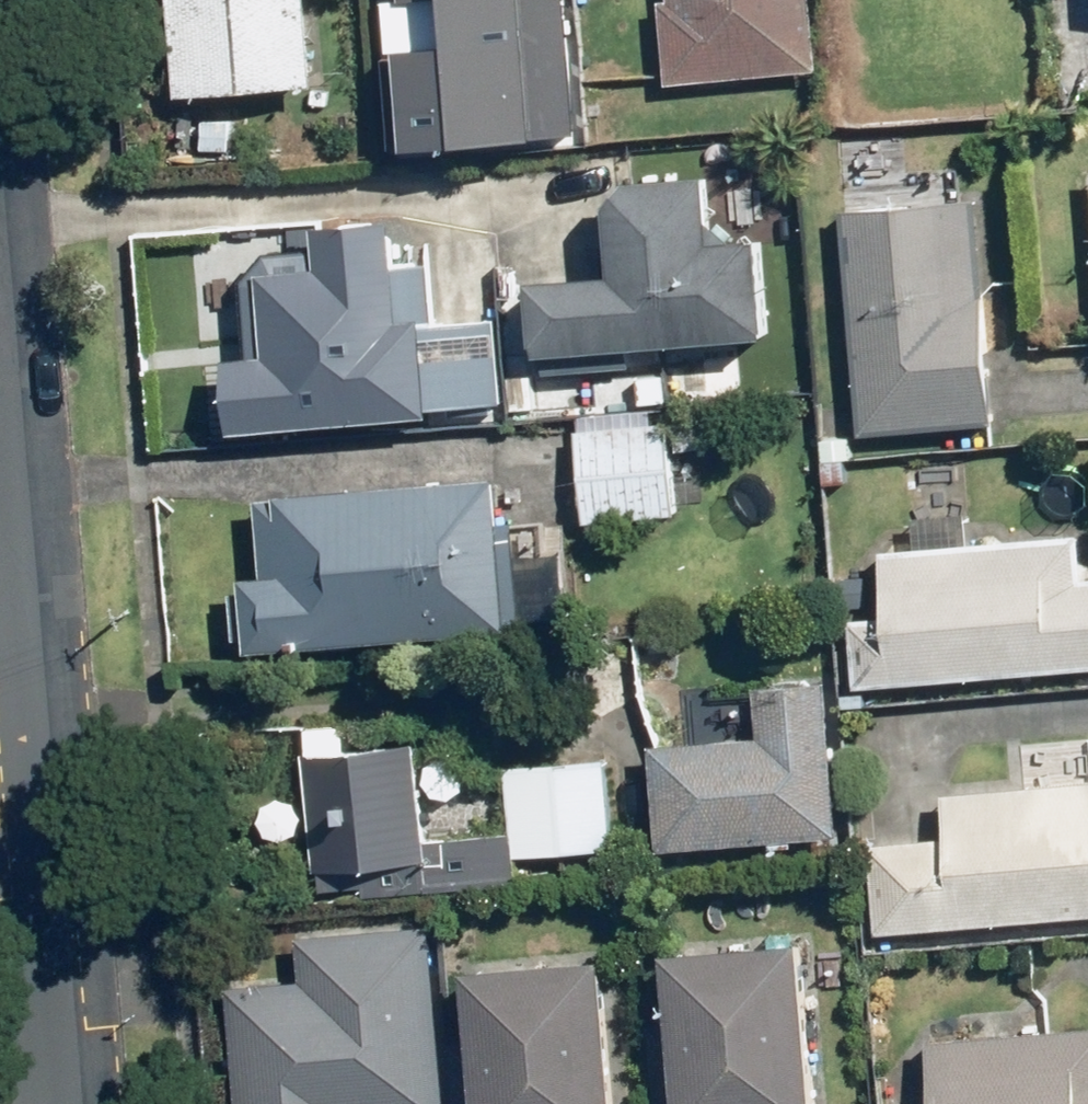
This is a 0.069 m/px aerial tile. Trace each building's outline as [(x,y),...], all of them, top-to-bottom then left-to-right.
[(176,97),(313,85),(306,0),(168,0),(176,97)] [(408,139),(585,124),(574,0),(455,0),(458,36),(400,41),(408,139)] [(662,83),(815,69),(808,0),(655,0),(662,83)] [(711,173),(630,179),(611,202),(617,273),(530,280),(535,356),(770,338),(761,235),(716,238),(711,173)] [(973,202),(838,213),(856,433),(991,422),(973,202)] [(321,265),(256,271),(263,351),(222,354),(229,433),(434,414),(425,317),(404,319),(395,213),(317,220),(321,265)] [(666,430),(571,437),(577,520),(672,513),(666,430)] [(498,473),(252,494),(259,574),(239,576),(245,648),(511,626),(498,473)] [(849,617),(856,689),(1087,669),(1087,577),(1084,578),(1080,534),(879,551),(884,614),(849,617)] [(758,733),(648,741),(656,847),(838,833),(826,677),(754,683),(758,733)] [(411,743),(301,750),(309,870),(345,867),(347,894),(513,881),(509,830),(420,837),(411,743)] [(600,755),(504,764),(512,855),(608,847),(600,755)] [(870,844),(878,930),(1087,912),(1087,781),(944,794),(948,838),(870,844)] [(233,1103),(435,1103),(452,1102),(433,909),(293,924),(297,969),(220,976),(233,1103)] [(655,1103),(823,1103),(807,935),(667,948),(672,1006),(647,1008),(655,1103)] [(460,1103),(627,1103),(613,953),(473,966),(478,1023),(453,1026),(460,1103)] [(923,1042),(928,1103),(1087,1103),(1087,1027),(923,1042)]
